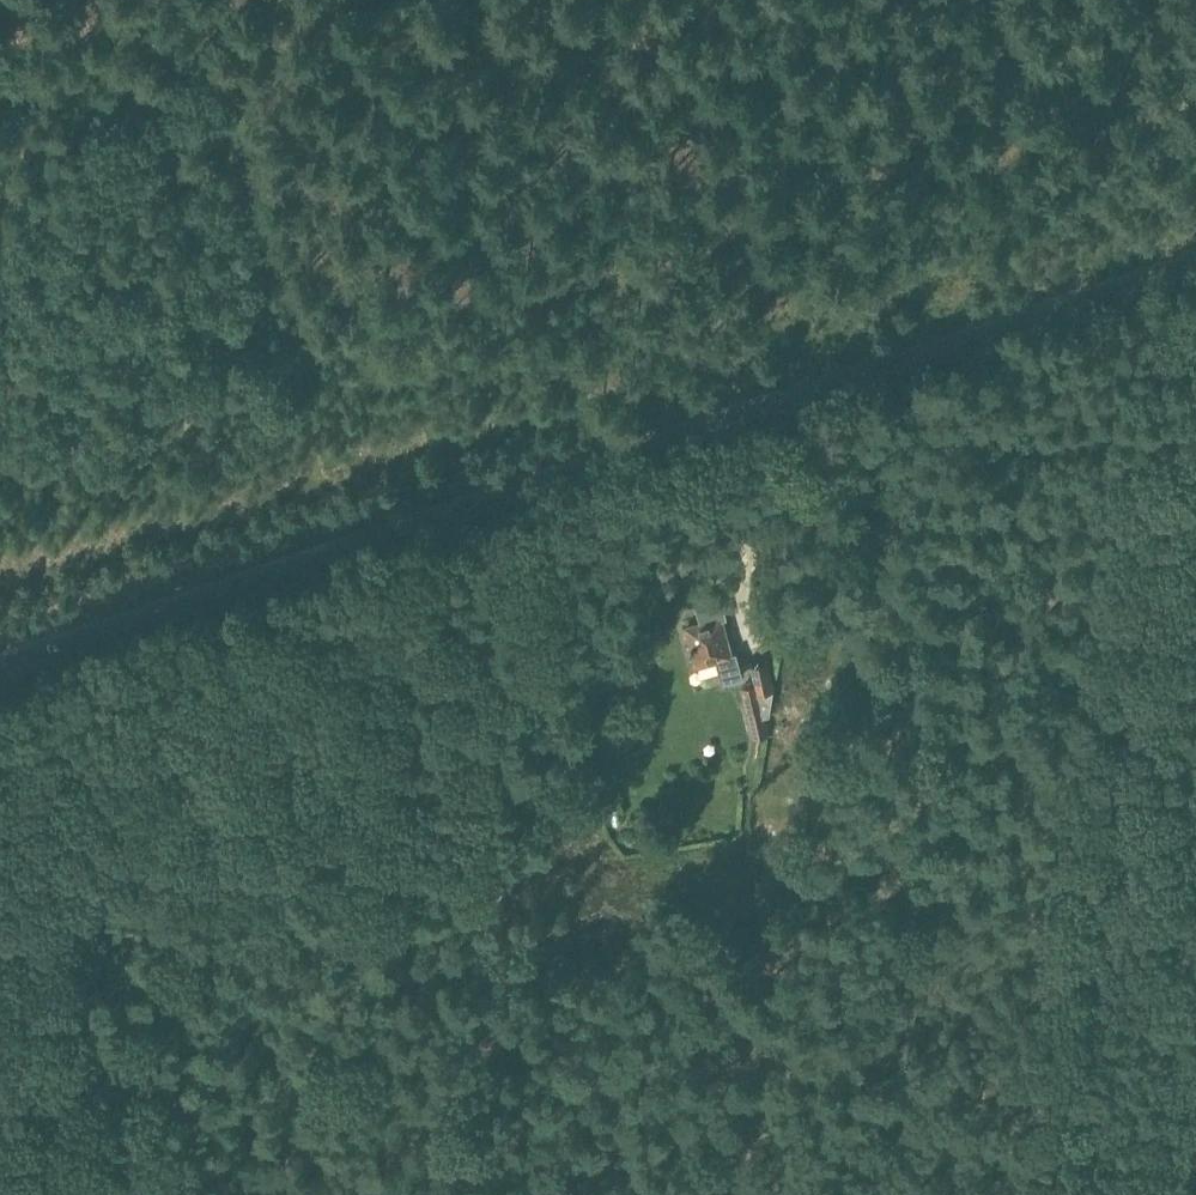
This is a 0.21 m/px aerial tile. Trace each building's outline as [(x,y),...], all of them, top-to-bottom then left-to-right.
[(696,665),(715,659),(721,683),(742,677),(735,652),(729,653),(719,618),(685,628),(696,665)] [(747,713),(751,737),(765,734),(763,716),(758,692),(772,689),(766,660),(750,665),(755,684),(741,687),(747,713)]
